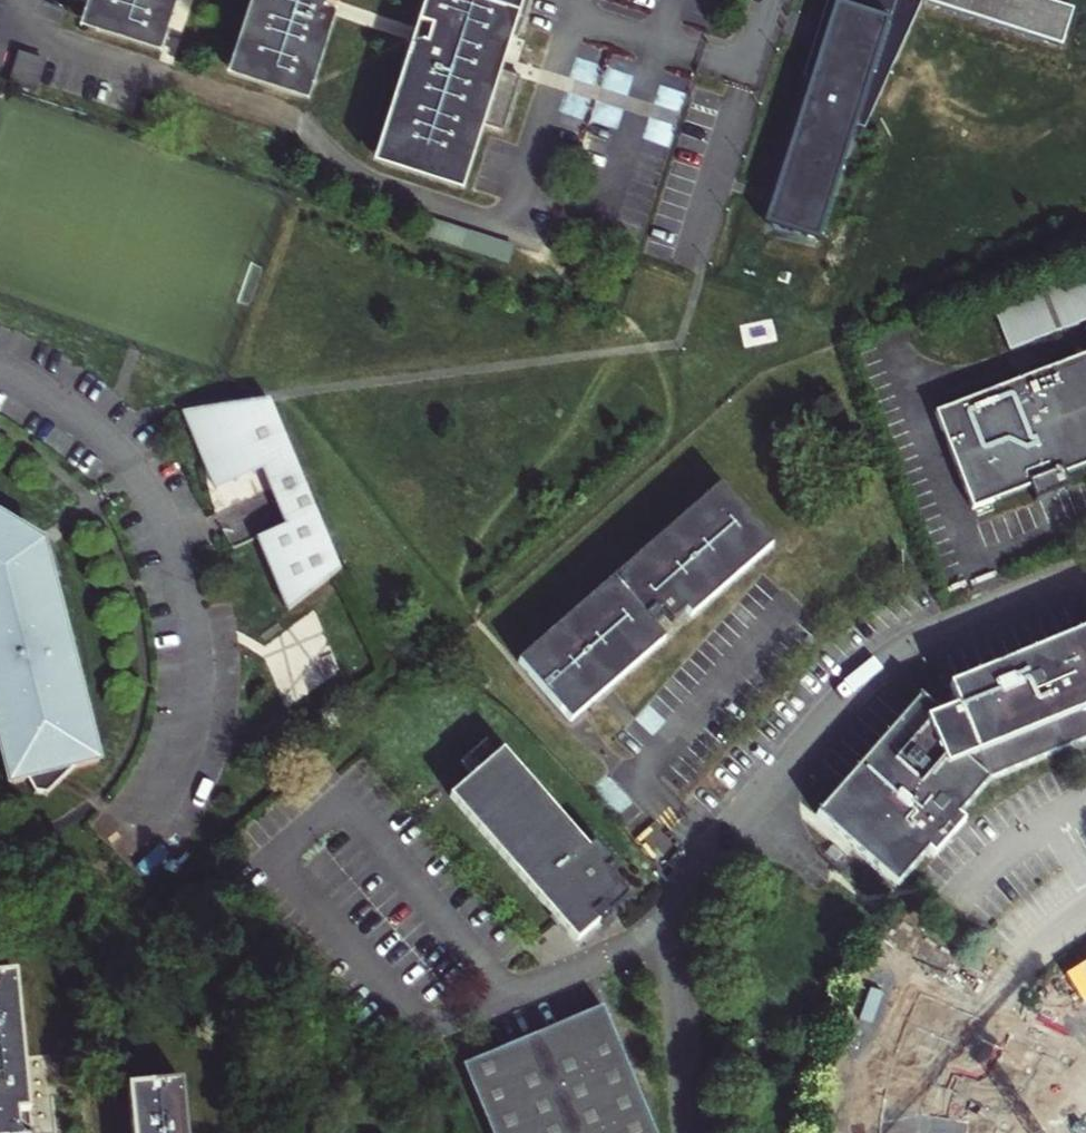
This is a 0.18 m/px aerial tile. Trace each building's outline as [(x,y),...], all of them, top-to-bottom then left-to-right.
[(160,32),(140,26),(138,32),(135,33),(130,33),(124,32),(119,30),(114,27),(110,23),(112,17),(93,10),(96,0),(89,0),(81,24),(162,50),(178,0),(170,0),(160,32)] [(93,10),(112,17),(110,23),(114,27),(119,30),(124,32),(130,33),(135,33),(138,32),(140,26),(160,32),(170,0),(96,0),(93,10)] [(228,71),(309,97),(340,0),(326,0),(322,11),(328,13),(307,79),(288,73),(286,79),(282,80),(277,80),(271,79),(266,77),(261,74),(257,70),(259,64),(240,57),(258,0),(251,0),(228,71)] [(240,57),(259,64),(257,70),(261,74),(266,77),(271,79),(277,80),(282,80),(286,79),(288,73),(307,79),(328,13),(322,11),(326,0),(258,0),(240,57)] [(396,108),(416,114),(414,122),(415,127),(418,131),(422,135),(423,136),(428,138),(432,139),(435,139),(441,137),(445,135),(448,133),(450,125),(470,132),(479,108),(503,117),(520,62),(500,55),(486,50),(492,33),(506,38),(512,20),(517,22),(524,0),(423,0),(420,9),(433,14),(428,31),(419,28),(413,31),(412,33),(419,36),(396,108)] [(802,76),(809,78),(763,221),(819,241),(855,126),(862,128),(920,0),(826,0),(802,76)] [(1059,45),(1071,8),(1046,0),(923,0),(1059,45)] [(433,14),(420,9),(412,33),(413,31),(419,28),(428,31),(433,14)] [(492,33),(486,50),(500,55),(506,38),(492,33)] [(21,56),(11,85),(38,94),(47,64),(21,56)] [(460,158),(470,132),(450,125),(448,133),(445,135),(441,137),(435,139),(432,139),(428,138),(423,136),(422,135),(418,131),(415,127),(414,122),(416,114),(396,108),(386,134),(460,158)] [(501,262),(506,247),(451,227),(445,241),(501,262)] [(1008,352),(1085,322),(1085,277),(993,313),(1008,352)] [(935,414),(972,511),(1029,489),(1034,502),(1070,488),(1065,475),(1085,467),(1085,355),(935,414)] [(262,464),(265,472),(289,524),(263,537),(295,609),(345,566),(270,400),(185,414),(210,470),(218,467),(221,474),(228,471),(232,478),(262,464)] [(210,470),(215,480),(221,492),(265,472),(262,464),(232,478),(228,471),(221,474),(218,467),(210,470)] [(517,662),(569,722),(598,697),(588,685),(599,676),(609,687),(663,640),(652,627),(661,620),(656,614),(659,610),(670,623),(684,611),(689,617),(771,546),(718,486),(517,662)] [(3,786),(16,782),(30,801),(41,805),(64,779),(73,769),(92,765),(45,568),(37,569),(34,556),(19,548),(23,539),(0,526),(0,772),(3,786)] [(816,815),(860,852),(897,885),(927,850),(934,855),(954,831),(948,826),(987,780),(1072,747),(1071,743),(1085,738),(1085,632),(948,686),(956,707),(939,713),(920,695),(816,815)] [(588,685),(598,697),(609,687),(599,676),(588,685)] [(514,745),(508,750),(482,774),(463,791),(593,936),(615,917),(617,918),(625,911),(623,909),(644,889),(622,864),(629,858),(608,836),(602,842),(514,745)] [(906,906),(922,919),(929,911),(913,898),(906,906)] [(13,975),(0,977),(0,1132),(28,1132),(13,975)] [(478,1059),(510,1132),(674,1132),(619,999),(478,1059)] [(179,1084),(125,1089),(130,1132),(184,1132),(179,1084)]
